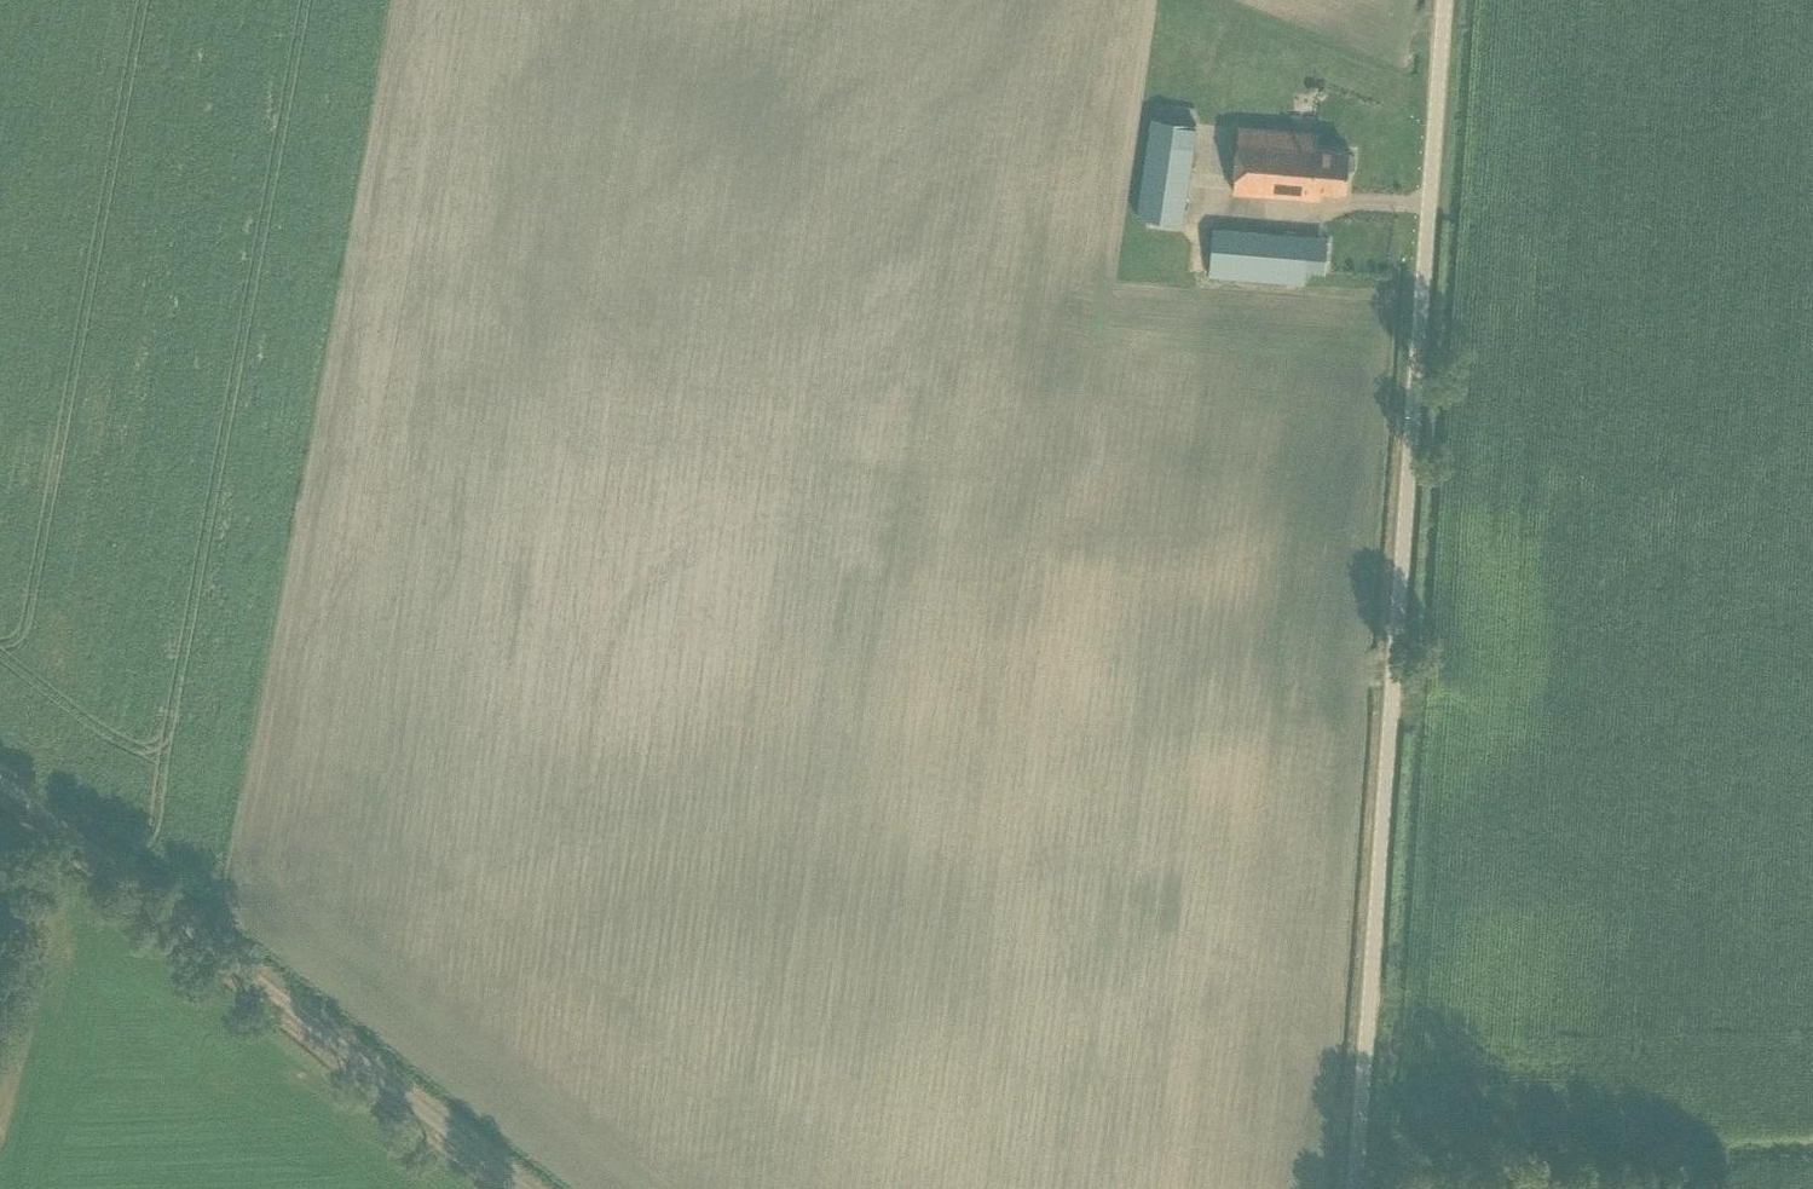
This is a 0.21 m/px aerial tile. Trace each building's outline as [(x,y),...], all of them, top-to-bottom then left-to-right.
[(1151,116),(1135,216),(1180,224),(1196,123),(1151,116)] [(1316,133),(1269,130),(1238,127),(1232,191),(1294,196),(1318,198),(1319,187),(1345,189),(1346,169),(1349,169),(1353,167),(1354,156),(1350,153),(1348,153),(1348,150),(1315,147),(1316,133)] [(1208,276),(1280,282),(1304,284),(1308,236),(1212,228),(1208,276)] [(1359,1030),(1348,1028),(1344,1056),(1355,1058),(1359,1030)]
